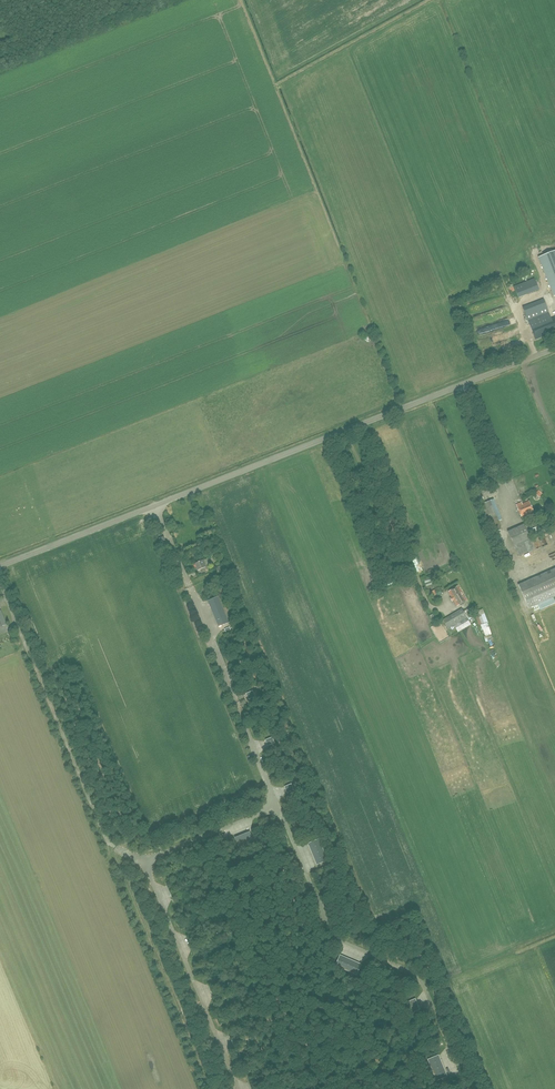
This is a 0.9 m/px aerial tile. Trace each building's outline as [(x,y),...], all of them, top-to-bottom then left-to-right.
[(198,1),(200,7),(203,6),(205,12),(215,8),(213,3),(216,2),(216,0),(199,0),(198,1)] [(554,296),(554,251),(539,257),(554,296)] [(518,298),(539,289),(534,278),(514,286),(518,298)] [(524,307),(538,302),(537,299),(523,305),(524,307)] [(544,300),(523,308),(535,340),(554,332),(554,317),(551,319),(544,300)] [(491,534),(502,529),(498,521),(502,520),(494,499),(479,505),(491,534)] [(521,517),(533,511),(529,501),(522,504),(522,505),(517,507),(521,517)] [(518,556),(534,549),(523,524),(507,531),(518,556)] [(529,534),(540,529),(539,525),(527,530),(529,534)] [(181,548),(176,551),(181,559),(189,554),(186,548),(183,550),(181,548)] [(205,565),(203,561),(195,564),(197,571),(200,570),(201,573),(209,570),(207,565),(205,565)] [(554,603),(554,602),(553,597),(554,596),(554,568),(518,585),(529,608),(537,604),(540,609),(554,603)] [(427,590),(434,588),(430,577),(424,580),(427,590)] [(457,606),(466,600),(458,586),(448,592),(457,606)] [(475,601),(479,599),(474,587),(471,588),(475,601)] [(432,597),(439,595),(436,589),(430,592),(432,597)] [(218,627),(229,622),(218,596),(207,600),(218,627)] [(471,613),(468,608),(463,611),(461,609),(450,616),(443,620),(448,628),(456,624),(466,617),(466,616),(471,613)] [(484,634),(491,633),(485,611),(480,613),(483,622),(481,622),(484,634)] [(248,699),(255,696),(253,690),(246,693),(248,699)] [(267,746),(274,743),(272,737),(265,740),(267,746)] [(287,792),(294,789),(291,783),(284,786),(287,792)] [(239,849),(254,842),(249,831),(234,838),(239,849)] [(316,865),(327,860),(319,838),(308,843),(316,865)] [(356,975),(361,964),(340,954),(335,966),(356,975)] [(408,1014),(420,1009),(415,998),(404,1003),(408,1014)] [(436,1081),(447,1076),(438,1054),(427,1059),(436,1081)]
